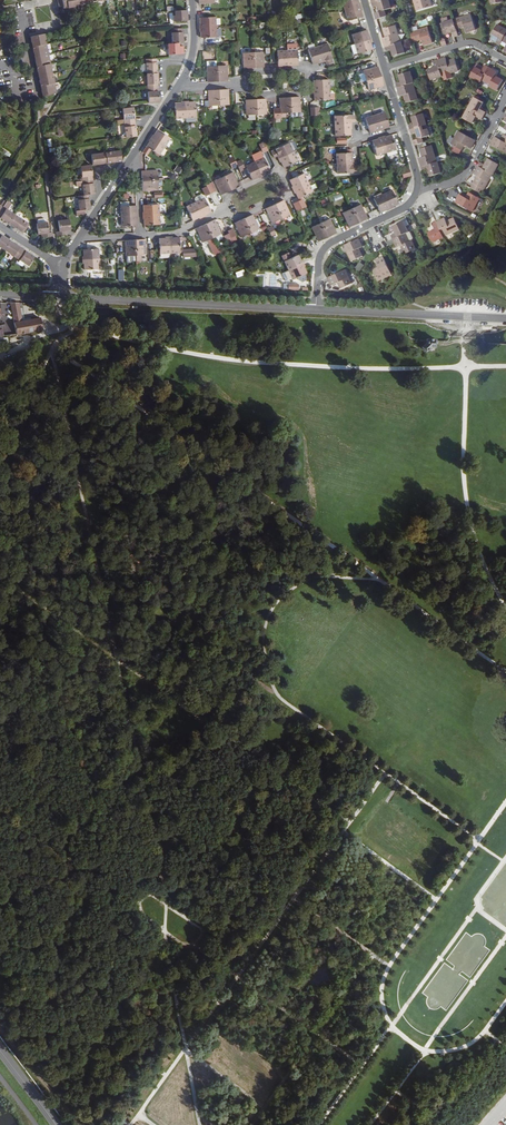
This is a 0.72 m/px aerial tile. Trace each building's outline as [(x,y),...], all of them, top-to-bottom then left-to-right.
[(358,0),(348,0),(342,2),(345,11),(360,7),(358,0)] [(372,3),(373,7),(378,5),(380,12),(391,9),(389,0),(379,0),(372,3)] [(416,12),(431,7),(429,0),(412,0),(416,12)] [(360,7),(345,11),(348,21),(359,18),(363,17),(360,7)] [(187,21),(187,10),(174,11),(174,21),(187,21)] [(471,14),(453,20),(456,29),(464,26),(466,32),(475,29),(471,14)] [(204,18),(200,18),(200,28),(216,27),(215,17),(204,18)] [(454,37),(458,36),(456,29),(453,20),(442,23),(446,34),(452,32),(454,37)] [(499,45),(502,41),(505,33),(505,29),(497,24),(492,34),(499,37),(495,43),(499,45)] [(386,37),(382,38),(385,47),(400,42),(395,26),(384,29),(386,37)] [(173,43),(180,42),(184,42),(183,27),(172,28),(173,43)] [(216,27),(200,28),(201,31),(201,38),(205,38),(217,37),(216,27)] [(410,33),(412,39),(413,42),(421,39),(423,45),(433,43),(428,27),(410,33)] [(352,34),(355,44),(370,39),(367,30),(363,31),(352,34)] [(33,47),(46,44),(44,34),(31,37),(33,47)] [(358,54),(373,49),(370,39),(355,44),(358,54)] [(170,54),(185,53),(184,45),(180,45),(180,42),(173,43),(169,43),(170,54)] [(400,42),(385,47),(386,51),(391,50),(393,57),(405,53),(401,42),(400,42)] [(48,54),(46,44),(33,47),(35,57),(48,54)] [(327,44),(318,47),(322,61),(325,61),(326,65),(333,63),(327,44)] [(322,61),(318,47),(308,50),(312,61),(313,64),(322,61)] [(277,51),(278,63),(278,66),(288,66),(287,50),(277,51)] [(297,50),(287,50),(288,66),(298,65),(298,62),(297,50)] [(254,68),(253,52),(243,53),(244,68),(254,68)] [(263,52),(253,52),(254,68),(264,67),(264,63),(263,52)] [(50,64),(48,54),(35,57),(37,67),(50,64)] [(157,58),(146,58),(147,73),(158,72),(157,58)] [(446,58),(437,61),(442,76),(459,71),(456,59),(447,62),(446,58)] [(442,76),(437,61),(433,62),(435,68),(428,70),(431,81),(442,77),(442,76)] [(53,74),(50,64),(37,67),(39,76),(53,74)] [(217,66),(218,81),(228,81),(227,65),(217,66)] [(207,66),(208,82),(218,81),(217,66),(207,66)] [(482,80),(489,68),(485,66),(482,71),(475,67),(470,77),(481,83),(482,80)] [(366,81),(381,76),(378,67),(363,71),(366,81)] [(497,72),(489,68),(482,80),(490,85),(489,87),(497,91),(503,81),(495,76),(497,72)] [(148,87),(159,87),(158,72),(147,73),(148,87)] [(401,82),(396,84),(397,88),(413,83),(414,83),(411,72),(399,75),(401,82)] [(55,84),(53,74),(39,76),(41,86),(55,84)] [(380,87),(384,86),(381,76),(366,81),(369,90),(380,87)] [(329,79),(313,80),(314,90),(330,89),(329,79)] [(413,83),(397,88),(400,97),(404,95),(406,104),(418,100),(413,83)] [(57,94),(55,84),(41,86),(43,96),(57,94)] [(149,102),(160,101),(159,87),(148,87),(149,102)] [(229,105),(228,89),(218,90),(219,105),(229,105)] [(330,89),(314,90),(315,100),(330,99),(330,89)] [(219,105),(218,90),(208,90),(208,94),(209,106),(219,105)] [(280,113),(291,113),(290,97),(280,98),(280,102),(280,113)] [(301,112),(300,101),(300,97),(290,97),(291,113),(301,112)] [(469,108),(484,116),(486,112),(481,110),(480,109),(481,107),(484,102),(479,100),(474,97),(469,108)] [(247,115),(256,115),(256,99),(246,100),(247,115)] [(267,114),(266,103),(265,99),(256,99),(256,115),(267,114)] [(185,103),(186,118),(196,118),(195,102),(188,102),(185,103)] [(185,103),(175,103),(175,119),(186,118),(185,103)] [(135,121),(135,116),(134,107),(123,108),(124,123),(135,121)] [(280,108),(272,108),(272,119),(280,119),(280,108)] [(481,120),(484,116),(469,108),(463,118),(472,124),(476,117),(481,120)] [(379,130),(389,127),(385,112),(375,115),(379,130)] [(414,124),(409,126),(410,130),(427,125),(423,113),(412,117),(414,124)] [(335,116),(335,126),(351,125),(350,122),(354,122),(354,115),(335,116)] [(370,133),(379,130),(375,115),(365,118),(370,133)] [(126,137),(137,136),(135,121),(124,123),(126,137)] [(336,136),(351,135),(351,125),(335,126),(336,136)] [(427,125),(410,130),(411,134),(417,133),(419,139),(414,141),(415,146),(424,143),(423,138),(425,138),(430,136),(427,125)] [(170,138),(157,130),(151,138),(165,147),(170,138)] [(451,144),(462,150),(465,145),(471,148),(475,140),(459,131),(451,144)] [(396,150),(392,135),(382,138),(386,152),(396,150)] [(504,135),(501,140),(495,137),(490,145),(505,153),(505,136),(504,135)] [(165,147),(151,138),(146,146),(159,155),(165,147)] [(386,152),(382,138),(372,141),(377,156),(386,152)] [(260,143),(263,152),(269,150),(266,141),(260,143)] [(271,151),(274,157),(278,156),(279,158),(294,152),(289,142),(271,151)] [(460,154),(462,150),(451,144),(449,148),(460,154)] [(422,157),(419,158),(421,167),(437,162),(432,145),(420,149),(422,157)] [(107,163),(122,161),(120,151),(106,153),(107,163)] [(294,152),(279,158),(284,167),(287,166),(298,161),(294,152)] [(352,163),(352,152),(336,153),(337,163),(352,163)] [(93,165),(107,163),(106,153),(92,154),(93,165)] [(236,163),(234,158),(229,160),(233,168),(238,166),(236,163)] [(255,162),(261,176),(270,172),(268,168),(264,158),(255,162)] [(492,174),(494,175),(499,164),(489,158),(485,165),(481,162),(478,166),(492,174)] [(238,166),(240,171),(245,169),(244,167),(241,160),(236,163),(238,166)] [(246,168),(250,177),(252,180),(261,176),(255,162),(246,166),(246,168)] [(437,162),(421,167),(423,171),(428,170),(430,177),(441,173),(438,162),(437,162)] [(352,163),(337,163),(337,173),(357,172),(357,165),(352,165),(352,163)] [(83,181),(93,179),(91,165),(81,166),(83,181)] [(177,165),(174,170),(180,174),(183,169),(177,165)] [(472,188),(481,194),(484,190),(492,174),(478,166),(474,174),(477,176),(473,183),(474,184),(472,188)] [(403,178),(411,176),(411,175),(409,168),(401,170),(403,178)] [(157,171),(146,171),(142,171),(142,181),(158,181),(157,171)] [(224,177),(230,191),(239,186),(238,183),(233,172),(224,177)] [(304,173),(293,178),(289,180),(294,189),(308,183),(304,173)] [(215,181),(221,195),(230,191),(224,177),(215,181)] [(84,195),(88,195),(95,194),(93,179),(83,181),(77,181),(77,186),(81,186),(81,183),(83,183),(83,185),(84,195)] [(158,181),(142,181),(143,191),(147,191),(158,191),(158,181)] [(308,183),(294,189),(298,198),(312,192),(308,183)] [(383,194),(389,208),(398,204),(392,190),(383,194)] [(480,198),(469,192),(466,198),(460,195),(456,202),(473,211),(480,198)] [(378,209),(380,212),(389,208),(383,194),(373,198),(378,209)] [(84,210),(90,209),(88,195),(84,195),(78,196),(80,209),(80,210),(76,211),(77,216),(85,215),(84,210)] [(297,211),(307,206),(303,196),(300,198),(301,200),(294,203),(297,211)] [(195,203),(202,216),(211,212),(205,198),(204,198),(195,203)] [(290,214),(285,204),(283,200),(274,204),(281,218),(290,214)] [(0,211),(0,218),(9,224),(15,214),(8,210),(11,204),(7,201),(3,207),(0,211)] [(186,207),(193,221),(202,216),(195,203),(186,207)] [(159,204),(147,205),(143,205),(144,215),(160,215),(159,204)] [(272,222),(281,218),(274,204),(265,209),(267,212),(272,222)] [(352,208),(358,222),(367,218),(366,215),(361,204),(352,208)] [(137,216),(136,206),(130,206),(121,207),(122,217),(137,216)] [(347,223),(349,227),(358,222),(352,208),(342,213),(347,223)] [(15,214),(9,224),(21,232),(23,229),(26,230),(28,227),(25,226),(27,223),(15,214)] [(160,215),(144,215),(144,226),(160,225),(160,215)] [(244,219),(250,233),(259,228),(254,218),(253,215),(244,219)] [(122,227),(137,226),(137,216),(122,217),(122,227)] [(445,218),(437,222),(444,236),(459,229),(454,217),(447,221),(445,218)] [(56,232),(56,236),(67,234),(67,231),(70,230),(69,219),(58,220),(60,231),(56,232)] [(241,237),(250,233),(244,219),(235,223),(241,237)] [(321,223),(327,237),(337,233),(335,229),(330,219),(321,223)] [(205,224),(212,238),(221,234),(214,220),(205,224)] [(391,235),(393,239),(406,233),(409,232),(404,221),(393,226),(396,233),(391,235)] [(42,234),(42,237),(53,236),(52,232),(49,233),(48,222),(46,222),(38,223),(37,224),(38,234),(42,234)] [(433,242),(444,237),(444,236),(437,222),(433,224),(435,229),(429,232),(433,242)] [(317,238),(318,241),(327,237),(321,223),(312,227),(317,238)] [(203,242),(212,238),(205,224),(196,229),(203,242)] [(406,233),(393,239),(397,247),(401,245),(405,254),(416,248),(412,240),(410,241),(406,233)] [(5,250),(11,241),(0,234),(0,247),(5,250)] [(221,234),(213,237),(215,242),(222,239),(222,237),(221,234)] [(229,234),(224,236),(229,246),(234,244),(231,238),(229,234)] [(160,254),(170,254),(169,238),(159,239),(159,242),(160,254)] [(169,238),(170,254),(180,253),(180,250),(179,238),(169,238)] [(359,238),(345,245),(352,261),(363,256),(360,248),(363,246),(359,238)] [(146,255),(145,243),(145,239),(135,240),(136,255),(137,255),(146,255)] [(126,256),(136,255),(135,240),(125,241),(126,256)] [(5,250),(17,258),(23,249),(11,241),(5,250)] [(29,266),(35,257),(23,249),(17,258),(29,266)] [(84,260),(99,259),(99,249),(87,250),(83,250),(84,260)] [(282,256),(289,270),(303,264),(301,261),(298,255),(291,258),(288,253),(282,256)] [(392,274),(384,256),(376,260),(379,267),(373,269),(378,280),(392,274)] [(84,260),(84,263),(84,270),(100,269),(99,259),(84,260)] [(354,268),(359,272),(364,266),(359,262),(354,268)] [(307,273),(304,267),(303,264),(289,270),(293,279),(307,273)] [(352,283),(346,269),(328,277),(332,285),(339,282),(341,288),(352,283)] [(2,311),(9,337),(37,335),(35,325),(19,327),(16,312),(2,311)] [(434,348),(434,341),(424,340),(424,345),(420,349),(424,353),(427,350),(428,351),(430,351),(431,350),(431,349),(430,348),(434,348)]
